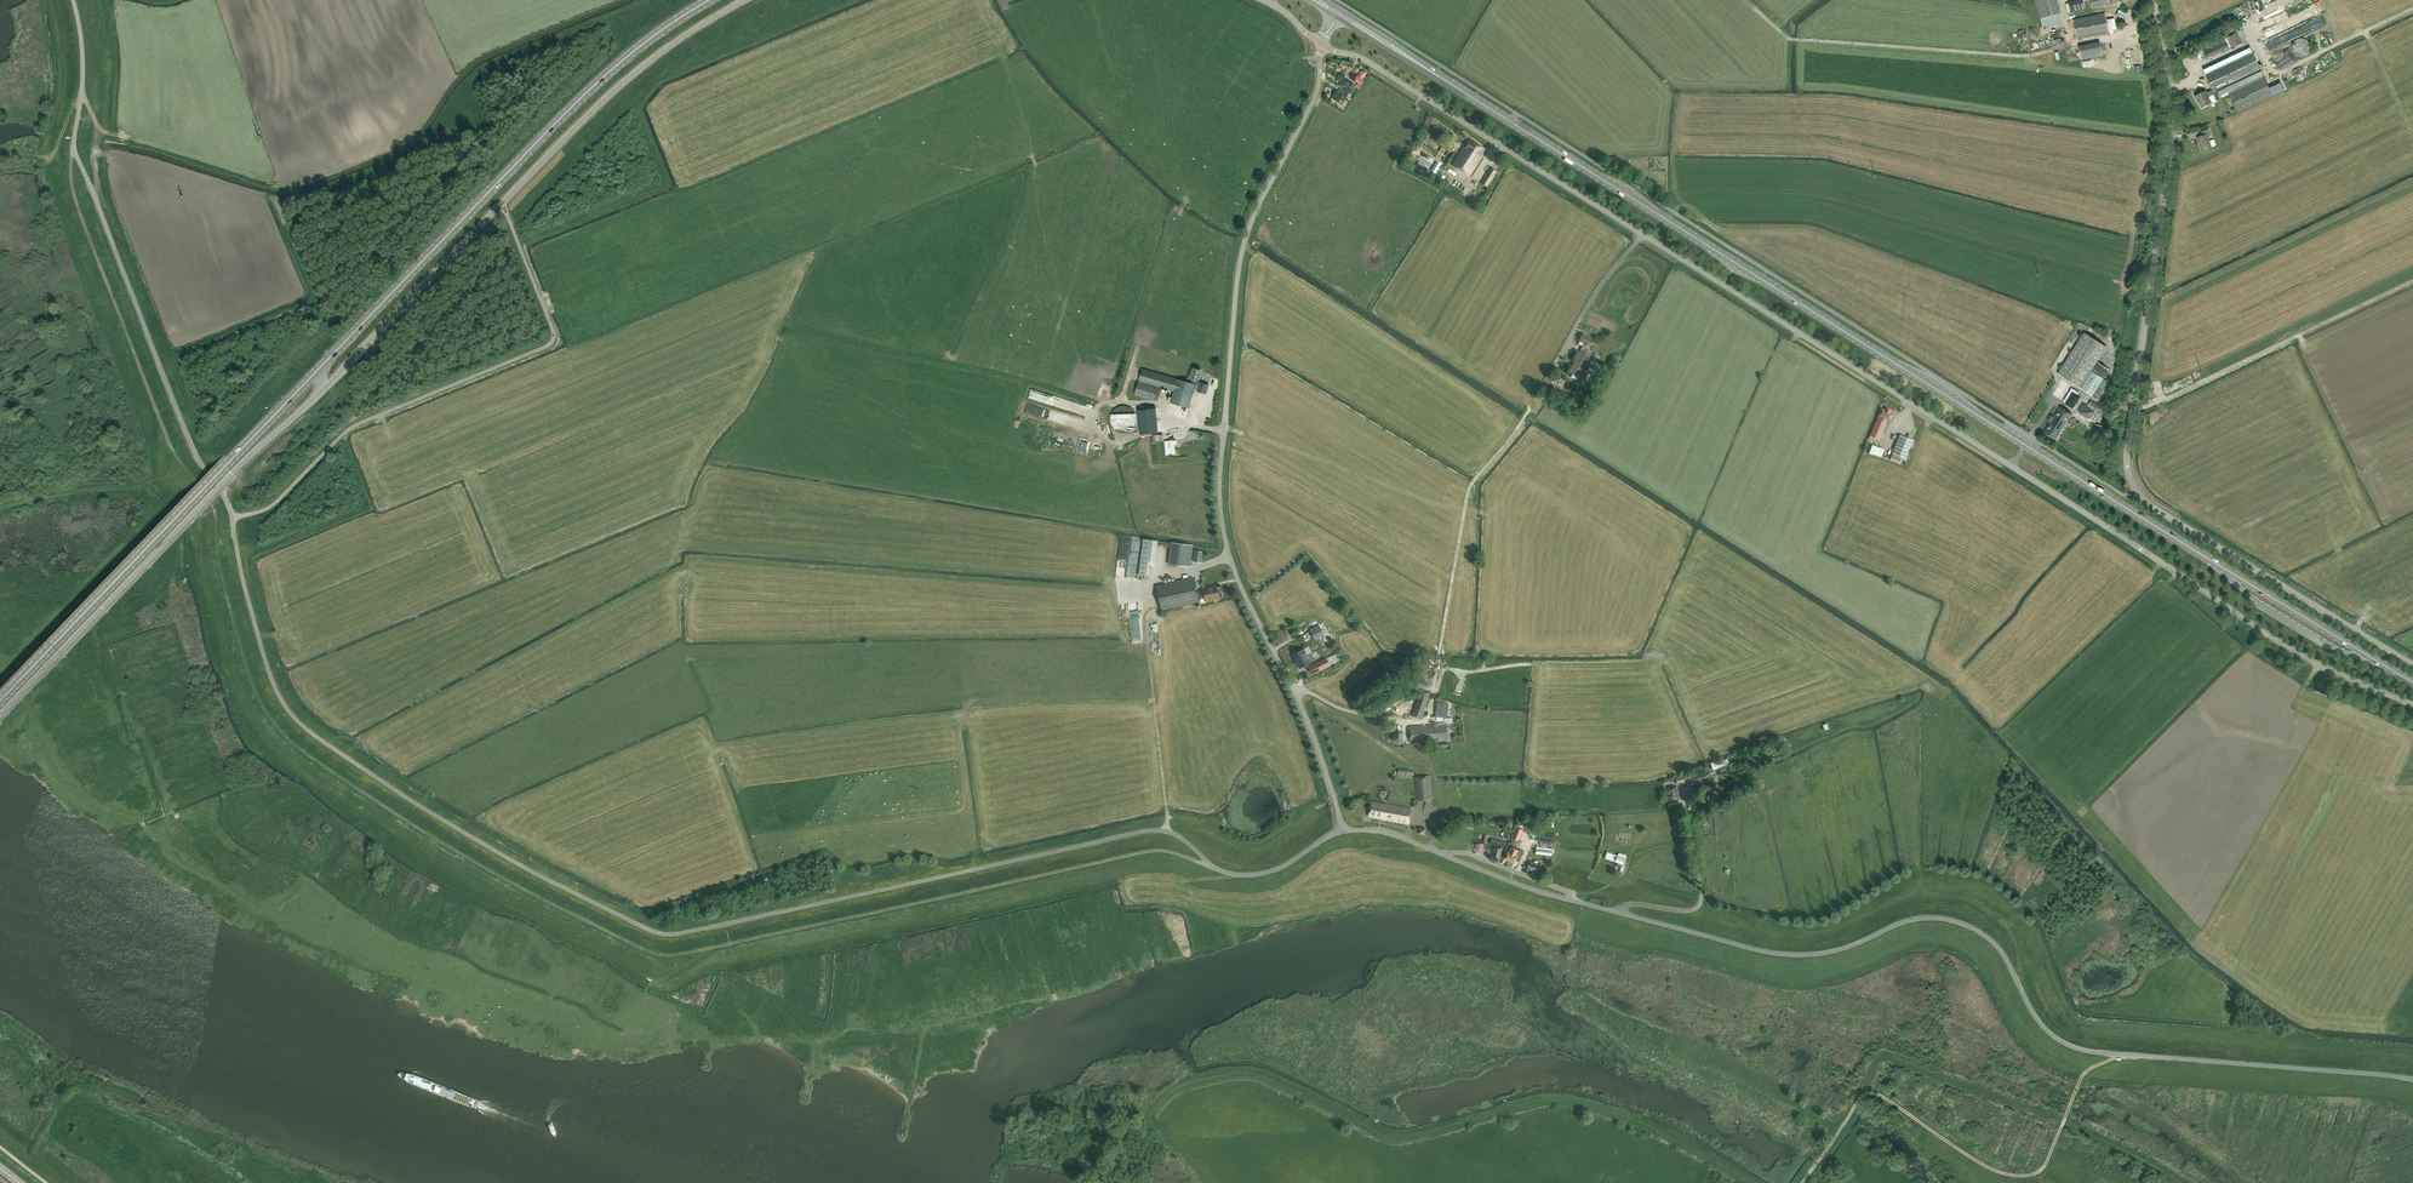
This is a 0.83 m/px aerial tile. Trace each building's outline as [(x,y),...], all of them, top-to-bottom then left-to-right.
[(2041,19),(2059,14),(2055,0),(2036,0),(2041,19)] [(2085,9),(2083,3),(2069,6),(2070,12),(2085,9)] [(2109,32),(2105,13),(2073,20),(2077,39),(2109,32)] [(2290,16),(2292,23),(2299,21),(2297,14),(2290,16)] [(2241,18),(2243,23),(2250,20),(2247,15),(2241,18)] [(2261,29),(2277,22),(2275,16),(2258,24),(2261,29)] [(2286,19),(2273,23),(2276,32),(2289,27),(2288,23),(2286,19)] [(2240,29),(2236,31),(2226,36),(2231,49),(2242,44),(2242,43),(2246,41),(2240,29)] [(2299,55),(2307,53),(2301,36),(2290,40),(2294,52),(2297,51),(2299,55)] [(2206,58),(2228,48),(2224,39),(2202,49),(2206,58)] [(2100,44),(2079,49),(2081,60),(2102,55),(2100,44)] [(2268,52),(2271,59),(2289,53),(2286,45),(2268,52)] [(2263,76),(2261,72),(2251,50),(2204,73),(2212,90),(2206,93),(2205,91),(2194,96),(2197,101),(2198,101),(2201,108),(2211,103),(2208,97),(2214,94),(2214,95),(2218,93),(2220,97),(2228,93),(2237,112),(2272,96),(2263,76)] [(2297,72),(2310,67),(2308,62),(2295,67),(2297,72)] [(1339,93),(1335,91),(1331,98),(1342,104),(1346,98),(1346,97),(1353,85),(1343,79),(1339,85),(1342,88),(1339,93)] [(2198,143),(2199,142),(2200,145),(2199,145),(2201,150),(2211,147),(2207,136),(2210,135),(2208,129),(2200,132),(2202,136),(2197,138),(2198,143)] [(1466,146),(1465,145),(1453,165),(1470,175),(1481,157),(1485,149),(1470,139),(1466,146)] [(1460,149),(1464,142),(1459,139),(1455,146),(1460,149)] [(1435,173),(1441,164),(1438,162),(1432,171),(1435,173)] [(1487,186),(1497,171),(1492,168),(1482,183),(1487,186)] [(2091,370),(2106,347),(2084,332),(2057,373),(2092,396),(2103,378),(2091,370)] [(1598,355),(1588,350),(1590,347),(1594,339),(1583,334),(1579,341),(1584,344),(1569,372),(1585,380),(1598,355)] [(1187,379),(1192,380),(1191,383),(1142,369),(1138,381),(1173,391),(1170,402),(1188,408),(1194,389),(1197,390),(1197,391),(1206,394),(1208,385),(1199,382),(1199,383),(1196,382),(1196,380),(1198,380),(1201,370),(1193,368),(1192,372),(1189,371),(1187,379)] [(2181,378),(2161,386),(2164,394),(2184,386),(2181,378)] [(1134,394),(1157,401),(1161,389),(1138,382),(1134,394)] [(2099,397),(2101,393),(2100,392),(2103,389),(2099,386),(2094,394),(2099,397)] [(1027,398),(1079,414),(1077,419),(1083,421),(1087,407),(1030,389),(1027,398)] [(2065,403),(2072,409),(2080,397),(2073,392),(2065,403)] [(2087,406),(2084,404),(2083,403),(2078,412),(2095,423),(2100,415),(2096,412),(2099,407),(2091,401),(2087,406)] [(2050,422),(2044,433),(2055,440),(2071,415),(2060,407),(2054,417),(2050,415),(2047,420),(2050,422)] [(1140,434),(1158,433),(1155,408),(1137,410),(1140,434)] [(1879,415),(1870,436),(1868,439),(1877,443),(1887,422),(1882,420),(1883,417),(1890,420),(1893,415),(1889,413),(1891,411),(1886,409),(1885,411),(1882,409),(1879,415)] [(1135,413),(1110,413),(1110,426),(1135,425),(1135,413)] [(2101,426),(2095,424),(2090,438),(2096,440),(2101,426)] [(1161,432),(1152,434),(1153,440),(1162,438),(1161,432)] [(1900,435),(1893,453),(1890,460),(1903,465),(1913,441),(1900,435)] [(1175,444),(1174,440),(1164,442),(1165,454),(1174,453),(1173,444),(1175,444)] [(1881,456),(1883,447),(1871,443),(1868,451),(1881,456)] [(1158,541),(1143,539),(1139,575),(1149,576),(1150,562),(1155,562),(1158,541)] [(1170,564),(1189,567),(1192,545),(1172,542),(1170,564)] [(1202,552),(1195,551),(1194,562),(1201,563),(1202,552)] [(1219,592),(1217,586),(1211,588),(1210,587),(1203,589),(1204,591),(1197,593),(1193,577),(1156,586),(1162,610),(1199,602),(1198,598),(1205,597),(1206,602),(1220,598),(1221,598),(1222,597),(1223,595),(1222,594),(1221,593),(1220,592),(1219,592)] [(1319,625),(1310,630),(1315,641),(1325,636),(1319,625)] [(1323,650),(1327,657),(1332,653),(1328,647),(1323,650)] [(1292,655),(1296,662),(1307,656),(1304,649),(1292,655)] [(1307,656),(1296,662),(1300,668),(1311,662),(1307,656)] [(1330,665),(1327,658),(1308,668),(1312,674),(1330,665)] [(1430,679),(1427,679),(1429,660),(1419,659),(1416,682),(1426,683),(1429,683),(1430,679)] [(1462,692),(1465,676),(1457,674),(1453,690),(1462,692)] [(1421,719),(1430,693),(1421,690),(1412,716),(1421,719)] [(1447,718),(1449,704),(1439,703),(1437,717),(1447,718)] [(1448,739),(1447,724),(1409,727),(1410,742),(1448,739)] [(1404,741),(1403,733),(1394,733),(1394,741),(1404,741)] [(1730,769),(1729,765),(1727,758),(1711,764),(1713,770),(1718,768),(1721,775),(1731,772),(1730,769)] [(1417,802),(1431,801),(1429,776),(1415,777),(1417,802)] [(1675,782),(1676,784),(1685,783),(1683,776),(1674,778),(1675,780),(1670,781),(1672,787),(1667,789),(1670,800),(1680,798),(1677,786),(1674,787),(1673,783),(1675,782)] [(1368,816),(1409,824),(1412,809),(1371,801),(1368,816)] [(1501,835),(1507,837),(1510,830),(1504,828),(1501,835)] [(1513,838),(1519,840),(1522,830),(1517,828),(1513,838)] [(1500,859),(1502,848),(1502,847),(1505,848),(1507,842),(1491,838),(1490,844),(1495,845),(1495,847),(1494,846),(1492,857),(1500,859)] [(1511,847),(1509,852),(1508,852),(1505,859),(1514,863),(1515,860),(1519,861),(1521,857),(1517,855),(1516,855),(1518,850),(1511,847)] [(1552,858),(1552,856),(1552,850),(1536,849),(1536,854),(1546,855),(1546,857),(1552,858)] [(1625,859),(1617,856),(1607,852),(1605,858),(1623,865),(1625,859)] [(1527,869),(1539,873),(1541,866),(1530,862),(1527,869)]
